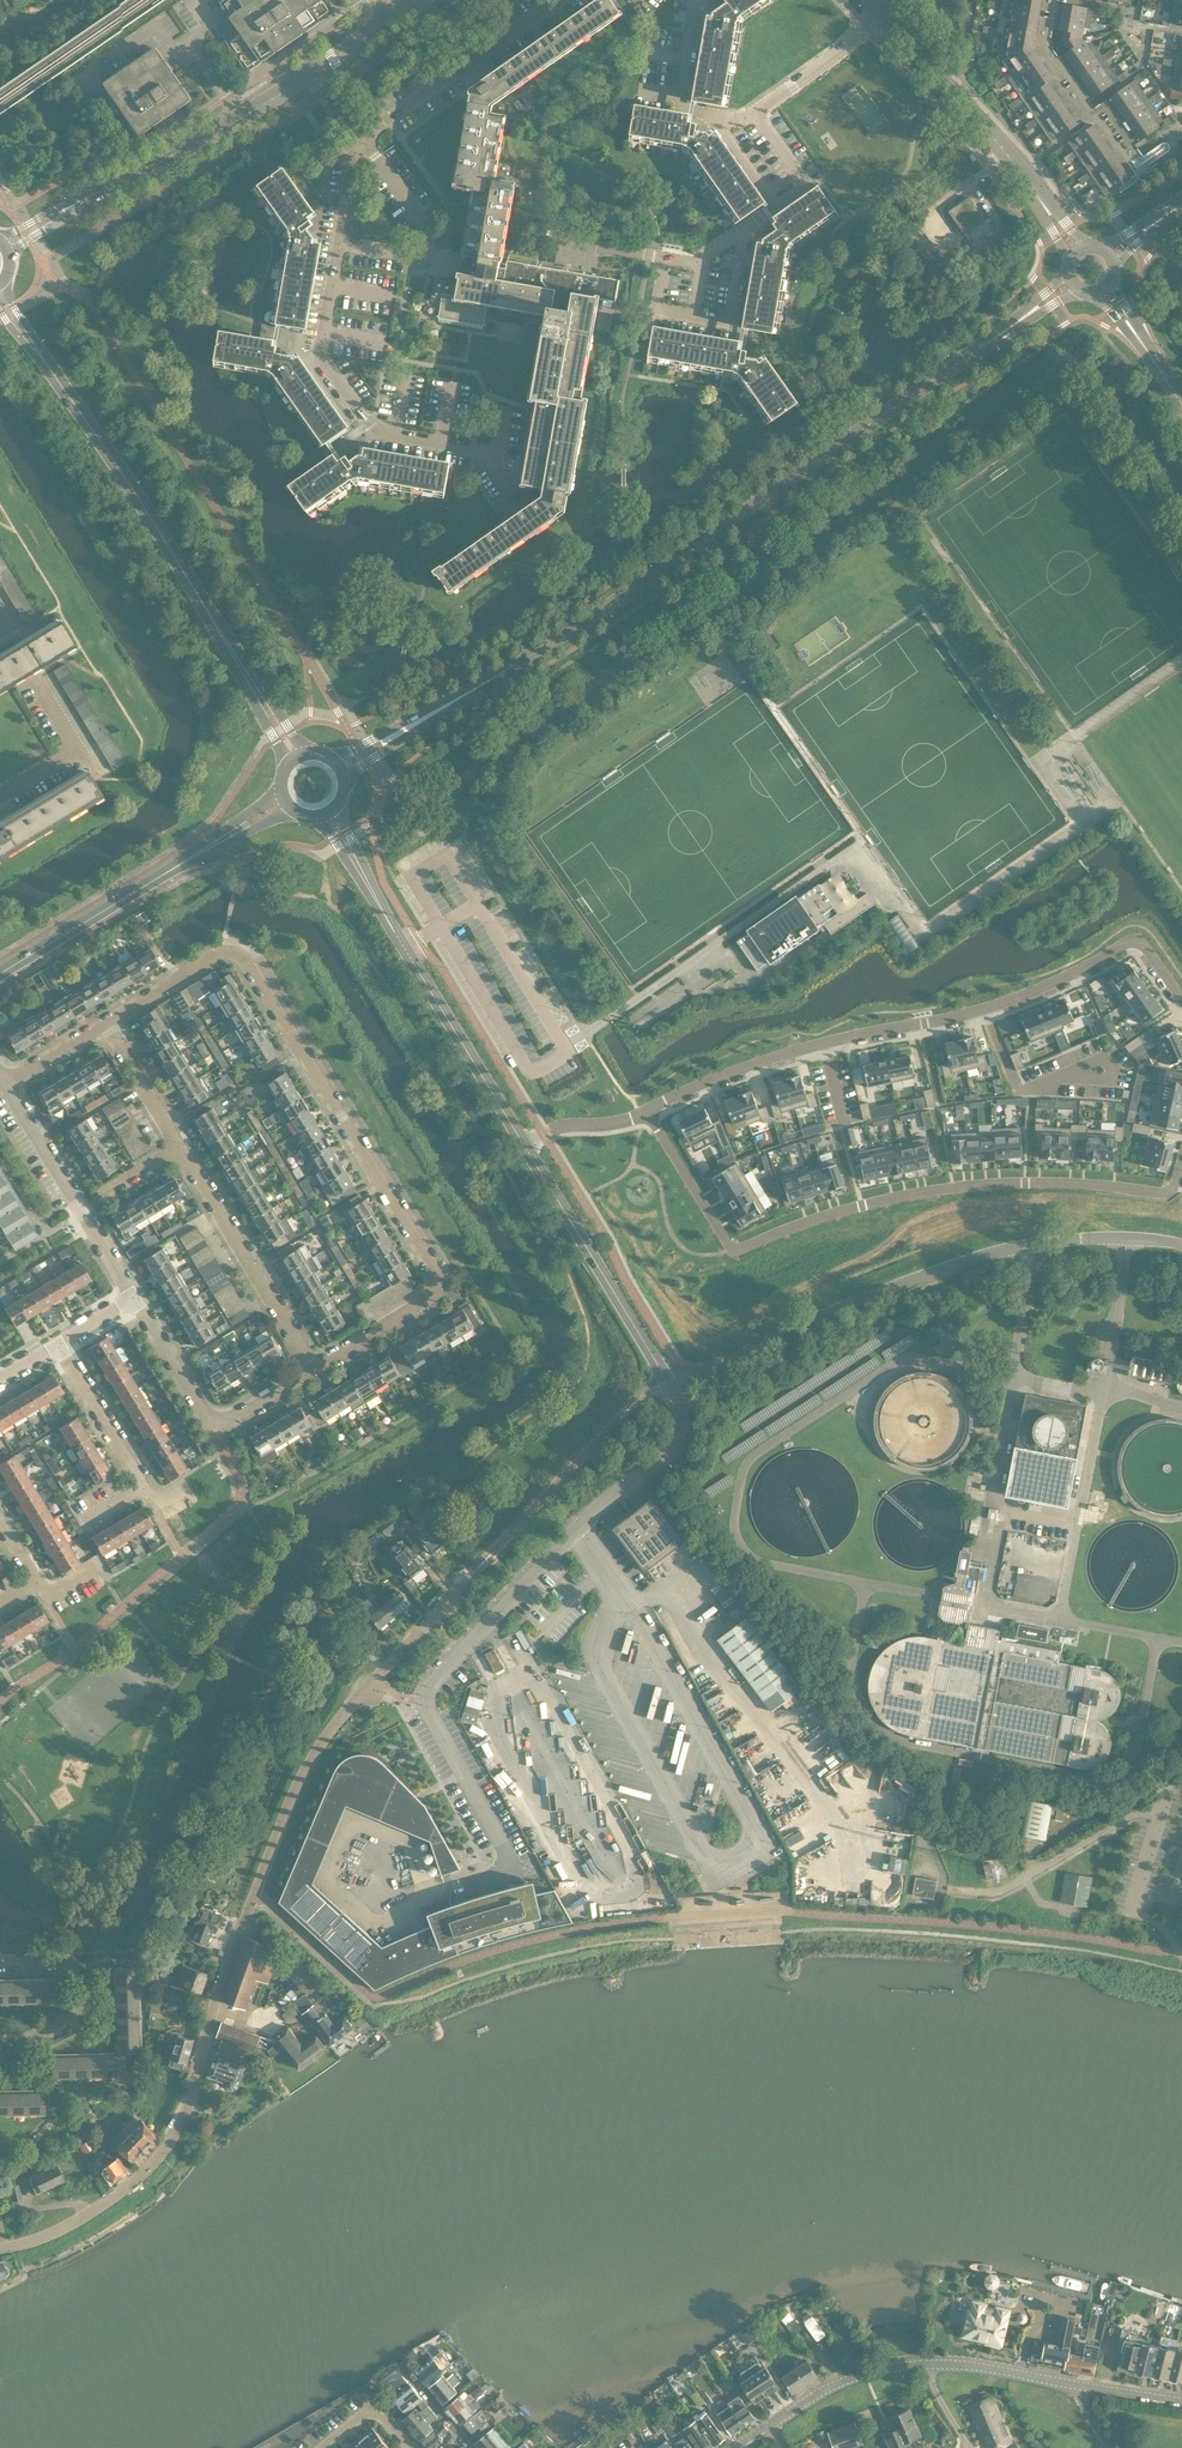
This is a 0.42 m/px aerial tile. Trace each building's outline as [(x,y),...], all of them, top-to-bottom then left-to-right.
[(223,1),(220,3),(222,7),(221,7),(229,17),(232,21),(231,21),(239,32),(228,39),(229,41),(228,42),(229,44),(227,45),(234,56),(236,54),(237,56),(236,56),(237,57),(238,57),(239,58),(237,59),(244,70),(246,69),(247,70),(249,69),(250,71),(261,64),(259,62),(261,61),(262,61),(261,60),(263,59),(264,61),(275,54),(273,52),(275,51),(275,52),(276,51),(277,50),(278,51),(289,44),(288,42),(289,41),(289,42),(290,41),(291,40),(293,42),(303,34),(302,33),(303,32),(304,32),(304,31),(305,30),(307,32),(317,25),(316,23),(317,22),(318,22),(319,22),(318,21),(320,20),(321,22),(332,15),(330,13),(332,12),(331,10),(333,9),(327,0),(224,0),(223,1)] [(431,301),(441,302),(438,318),(483,326),(487,302),(496,304),(499,305),(498,313),(545,321),(544,326),(541,344),(537,363),(534,381),(531,399),(543,402),(541,411),(535,410),(532,429),(529,447),(526,465),(522,484),(536,486),(534,497),(538,498),(542,495),(544,498),(529,509),(514,519),(499,530),(484,540),(468,551),(453,562),(438,573),(450,591),(466,580),(481,569),(496,558),(511,548),(527,537),(542,527),(557,516),(556,514),(564,509),(564,504),(565,504),(567,492),(570,492),(573,473),(576,455),(579,437),(583,419),(586,400),(580,399),(582,389),(585,371),(588,353),(591,335),(594,316),(597,298),(616,301),(619,280),(507,260),(506,265),(499,264),(513,187),(500,184),(500,182),(493,180),(504,117),(501,117),(489,114),(489,113),(490,105),(499,99),(514,89),(529,78),(544,68),(559,57),(575,46),(590,35),(605,25),(620,14),(611,0),(602,0),(592,7),(577,17),(562,28),(547,39),(531,50),(516,60),(501,71),(486,82),(486,83),(478,89),(471,94),(469,102),(461,147),(458,164),(455,184),(468,186),(468,189),(475,190),(472,206),(464,253),(471,254),(470,260),(468,259),(465,274),(465,275),(463,274),(462,277),(461,285),(434,280),(431,301)] [(740,33),(742,22),(743,22),(744,20),(772,0),(724,0),(727,3),(713,13),(712,16),(707,15),(692,101),(727,108),(740,33)] [(1024,102),(1022,99),(1047,82),(1044,77),(1050,74),(1041,61),(1036,65),(1029,56),(1037,50),(1036,45),(1026,44),(1028,32),(1035,33),(1038,18),(1031,17),(1033,6),(1040,7),(1040,5),(1041,5),(1041,0),(1003,0),(1002,3),(988,1),(987,7),(1001,9),(998,29),(984,26),(982,32),(997,35),(997,32),(1003,34),(999,56),(1012,74),(1007,78),(1006,76),(994,84),(997,89),(1009,80),(1020,97),(1014,101),(1018,106),(1024,102)] [(1162,25),(1169,26),(1170,24),(1181,26),(1181,0),(1168,0),(1173,1),(1170,20),(1163,19),(1162,25)] [(1061,17),(1091,22),(1093,13),(1099,14),(1100,8),(1094,7),(1093,9),(1063,4),(1061,17)] [(1090,29),(1091,22),(1061,17),(1058,30),(1065,31),(1063,42),(1082,38),(1084,28),(1090,29)] [(1178,51),(1181,52),(1181,38),(1180,38),(1181,35),(1174,34),(1173,40),(1179,41),(1178,51)] [(1064,54),(1071,65),(1097,48),(1093,43),(1088,46),(1082,38),(1063,42),(1069,51),(1064,54)] [(114,99),(113,100),(119,108),(120,108),(122,112),(128,121),(131,124),(130,124),(136,133),(137,133),(139,136),(142,134),(151,128),(155,126),(164,120),(163,119),(167,117),(176,111),(179,108),(180,109),(189,103),(188,102),(191,100),(189,97),(190,97),(184,88),(183,88),(181,85),(181,84),(175,75),(175,76),(172,72),(173,72),(167,63),(166,63),(164,60),(164,59),(162,56),(158,51),(155,48),(152,50),(152,49),(143,55),(143,56),(140,58),(131,64),(127,67),(127,66),(118,73),(119,73),(115,75),(106,81),(103,84),(105,87),(108,92),(111,96),(114,99)] [(1071,65),(1079,76),(1104,58),(1102,56),(1097,48),(1071,65)] [(1112,49),(1107,52),(1111,57),(1116,54),(1112,49)] [(1170,60),(1169,66),(1175,67),(1175,64),(1181,65),(1181,52),(1178,51),(1176,61),(1170,60)] [(1079,76),(1086,87),(1111,69),(1106,61),(1111,57),(1107,52),(1102,56),(1104,58),(1079,76)] [(1175,67),(1173,77),(1181,78),(1181,65),(1175,64),(1175,67)] [(1117,77),(1111,69),(1086,87),(1094,98),(1119,80),(1120,82),(1126,79),(1122,73),(1117,77)] [(1109,98),(1117,109),(1142,91),(1137,83),(1142,80),(1138,74),(1133,78),(1134,80),(1109,98)] [(1173,77),(1171,90),(1181,92),(1181,78),(1173,77)] [(1022,99),(1024,102),(1029,110),(1055,93),(1047,82),(1022,99)] [(529,91),(522,97),(529,106),(536,101),(529,91)] [(1150,102),(1148,99),(1142,91),(1117,109),(1124,119),(1150,102)] [(1158,92),(1153,96),(1157,101),(1162,97),(1158,92)] [(1062,103),(1055,93),(1029,110),(1035,118),(1030,122),(1033,127),(1039,123),(1037,121),(1062,103)] [(1153,96),(1148,99),(1150,102),(1124,119),(1132,130),(1157,112),(1151,104),(1157,101),(1153,96)] [(1012,110),(1018,106),(1014,101),(1008,105),(1012,110)] [(1070,114),(1067,110),(1062,103),(1037,121),(1039,123),(1044,131),(1070,114)] [(629,143),(681,153),(683,154),(684,154),(733,224),(733,225),(766,202),(716,131),(708,136),(706,133),(695,131),(696,124),(687,123),(689,114),(635,104),(628,143),(629,144),(629,143)] [(1067,110),(1070,114),(1077,125),(1083,120),(1073,106),(1067,110)] [(625,128),(627,112),(613,110),(610,126),(625,128)] [(1157,112),(1132,130),(1139,141),(1165,124),(1166,126),(1171,122),(1168,117),(1163,120),(1157,112)] [(1077,125),(1070,114),(1044,131),(1050,139),(1045,143),(1048,148),(1054,144),(1052,142),(1077,125)] [(1028,130),(1033,127),(1030,122),(1025,125),(1028,130)] [(1073,151),(1068,155),(1072,160),(1077,156),(1075,154),(1100,136),(1093,125),(1067,142),(1073,151)] [(1108,147),(1100,136),(1075,154),(1077,156),(1083,164),(1108,147)] [(1088,172),(1083,176),(1087,181),(1092,177),(1090,175),(1115,157),(1108,147),(1083,164),(1088,172)] [(1067,163),(1072,160),(1068,155),(1063,158),(1067,163)] [(1097,185),(1123,168),(1115,157),(1090,175),(1092,177),(1097,185)] [(314,210),(309,203),(284,167),(251,190),(251,191),(252,191),(282,234),(282,235),(282,237),(283,237),(268,322),(302,328),(307,329),(322,243),(316,242),(313,242),(314,238),(310,233),(310,232),(307,229),(313,225),(308,217),(315,212),(314,210)] [(1130,179),(1123,168),(1097,185),(1103,194),(1098,197),(1101,202),(1107,199),(1105,196),(1130,179)] [(1082,184),(1087,181),(1083,176),(1078,179),(1082,184)] [(778,334),(781,312),(793,249),(794,247),(794,246),(838,215),(818,186),(773,217),(776,222),(773,224),(777,230),(764,239),(763,243),(757,242),(742,328),(778,334)] [(968,197),(948,212),(965,236),(985,221),(968,197)] [(787,315),(786,323),(794,324),(795,316),(787,315)] [(647,364),(732,379),(732,380),(734,381),(765,425),(797,403),(766,358),(759,363),(757,360),(750,359),(750,358),(745,358),(747,351),(738,349),(739,341),(653,326),(646,365),(647,365),(647,364)] [(274,339),(220,330),(213,366),(219,367),(267,376),(269,377),(319,448),(349,426),(299,355),(294,359),(292,356),(275,353),(277,346),(273,345),(274,339)] [(333,453),(289,485),(311,517),(312,517),(355,486),(356,486),(358,486),(358,485),(443,500),(443,501),(450,461),(364,446),(363,455),(359,455),(354,459),(353,459),(350,461),(346,455),(338,461),(333,453)] [(453,486),(464,488),(467,474),(455,472),(453,486)] [(11,574),(8,568),(0,572),(0,581),(11,574)] [(0,581),(0,583),(3,587),(15,580),(11,574),(0,581)] [(3,587),(6,594),(19,586),(15,580),(3,587)] [(19,586),(6,594),(10,600),(22,592),(19,586)] [(10,600),(14,606),(26,598),(22,592),(10,600)] [(26,598),(14,606),(17,612),(30,605),(26,598)] [(17,612),(21,618),(34,611),(30,605),(17,612)] [(34,611),(21,618),(25,625),(38,617),(34,611)] [(0,657),(0,686),(19,675),(70,644),(71,644),(58,621),(57,622),(0,657)] [(53,671),(57,678),(69,670),(65,664),(53,671)] [(73,676),(69,670),(57,678),(61,684),(73,676)] [(77,683),(73,676),(61,684),(64,690),(77,683)] [(80,689),(77,683),(64,690),(68,696),(80,689)] [(84,695),(80,689),(68,696),(72,702),(84,695)] [(88,701),(84,695),(72,702),(76,709),(88,701)] [(92,707),(88,701),(76,709),(79,715),(92,707)] [(79,715),(83,721),(95,713),(92,707),(79,715)] [(99,720),(95,713),(83,721),(87,727),(99,720)] [(87,727),(90,733),(103,726),(99,720),(87,727)] [(107,732),(103,726),(90,733),(94,739),(107,732)] [(94,739),(98,745),(110,738),(107,732),(94,739)] [(114,744),(110,738),(98,745),(102,752),(114,744)] [(102,752),(105,758),(118,750),(114,744),(102,752)] [(121,756),(118,750),(105,758),(109,764),(121,756)] [(125,763),(121,756),(109,764),(113,770),(125,763)] [(29,835),(98,794),(99,794),(86,771),(85,772),(13,816),(9,810),(7,810),(8,812),(0,817),(0,853),(29,835)] [(828,897),(819,883),(798,898),(768,918),(748,933),(739,939),(740,940),(753,958),(750,960),(757,971),(769,963),(770,964),(820,929),(819,928),(826,923),(833,933),(877,903),(869,891),(837,914),(826,898),(828,897)] [(144,912),(135,917),(140,925),(148,920),(144,912)] [(888,921),(905,946),(915,939),(897,914),(888,921)] [(108,929),(101,933),(108,944),(115,941),(108,929)] [(102,945),(94,950),(97,956),(105,951),(102,945)] [(135,957),(147,978),(152,975),(150,972),(160,965),(154,957),(156,956),(153,949),(151,951),(150,949),(135,957)] [(147,978),(135,957),(120,966),(131,983),(140,977),(142,980),(147,978)] [(1112,977),(1106,981),(1114,993),(1138,976),(1130,964),(1128,966),(1127,964),(1119,970),(1120,972),(1112,977)] [(131,983),(120,966),(106,975),(118,995),(123,992),(121,989),(131,983)] [(45,971),(39,975),(43,982),(50,978),(45,971)] [(216,971),(187,988),(196,1003),(215,992),(221,980),(216,971)] [(1109,973),(1103,977),(1106,981),(1112,977),(1109,973)] [(222,980),(221,980),(215,992),(222,1004),(241,993),(230,974),(221,979),(222,980)] [(118,995),(106,975),(92,983),(102,1000),(112,994),(114,998),(118,995)] [(1138,976),(1114,993),(1122,1004),(1146,987),(1138,976)] [(102,1000),(92,983),(77,992),(90,1012),(94,1010),(92,1006),(102,1000)] [(1146,987),(1122,1004),(1123,1004),(1127,1001),(1135,1012),(1154,998),(1146,987)] [(181,992),(190,1007),(196,1003),(187,988),(181,992)] [(10,992),(5,995),(8,1000),(13,997),(10,992)] [(90,1012),(77,992),(63,1001),(73,1018),(83,1012),(85,1015),(90,1012)] [(190,1007),(181,992),(174,996),(183,1011),(190,1007)] [(222,1004),(230,1017),(249,1005),(241,993),(222,1004)] [(1154,998),(1135,1012),(1143,1023),(1162,1010),(1154,998)] [(73,1018),(63,1001),(49,1010),(61,1030),(66,1027),(64,1024),(73,1018)] [(1066,1003),(1044,1012),(1053,1033),(1061,1051),(1070,1047),(1062,1029),(1064,1028),(1063,1026),(1074,1021),(1066,1003)] [(230,1017),(225,1020),(232,1032),(237,1029),(256,1018),(249,1005),(230,1017)] [(159,1007),(139,1019),(143,1026),(141,1027),(149,1040),(168,1029),(161,1016),(164,1014),(159,1007)] [(61,1030),(49,1010),(43,1013),(42,1011),(33,1016),(45,1035),(54,1029),(56,1032),(61,1030)] [(1044,1012),(1022,1021),(1031,1042),(1053,1033),(1044,1012)] [(26,1023),(21,1026),(20,1027),(32,1047),(37,1044),(35,1041),(45,1035),(33,1016),(24,1021),(26,1023)] [(194,1021),(198,1027),(203,1024),(200,1018),(194,1021)] [(237,1029),(245,1041),(264,1030),(256,1018),(237,1029)] [(1099,1018),(1091,1021),(1098,1036),(1106,1033),(1099,1018)] [(20,1027),(21,1026),(20,1024),(19,1025),(17,1022),(2,1031),(5,1036),(7,1038),(5,1039),(8,1045),(10,1044),(16,1053),(26,1047),(28,1050),(32,1047),(20,1027)] [(207,1030),(203,1024),(198,1027),(202,1034),(207,1030)] [(1159,1032),(1154,1025),(1148,1029),(1138,1036),(1143,1043),(1143,1044),(1159,1032)] [(175,1041),(168,1029),(149,1040),(156,1053),(175,1041)] [(207,1030),(202,1034),(206,1040),(211,1037),(207,1030)] [(271,1042),(264,1030),(245,1041),(240,1045),(247,1057),(252,1054),(271,1042)] [(1154,1040),(1160,1053),(1163,1052),(1169,1065),(1181,1059),(1181,1047),(1174,1030),(1154,1040)] [(1138,1036),(1125,1046),(1129,1053),(1143,1043),(1138,1036)] [(211,1037),(206,1040),(209,1046),(214,1043),(211,1037)] [(973,1037),(959,1040),(966,1070),(979,1067),(980,1071),(988,1069),(985,1055),(977,1056),(973,1037)] [(949,1063),(942,1065),(945,1079),(953,1077),(952,1073),(966,1070),(959,1040),(945,1043),(949,1063)] [(183,1053),(175,1041),(156,1053),(164,1065),(183,1053)] [(279,1055),(271,1042),(252,1054),(260,1067),(262,1066),(265,1072),(280,1063),(276,1057),(279,1055)] [(218,1049),(214,1043),(209,1046),(213,1052),(218,1049)] [(222,1055),(218,1049),(213,1052),(217,1058),(222,1055)] [(1018,1052),(1010,1055),(1016,1071),(1024,1067),(1018,1052)] [(88,1062),(98,1079),(111,1071),(101,1055),(100,1055),(99,1053),(92,1057),(93,1059),(88,1062)] [(190,1066),(183,1053),(164,1065),(171,1077),(190,1066)] [(220,1064),(226,1061),(222,1055),(217,1058),(220,1064)] [(910,1056),(887,1060),(891,1083),(915,1078),(910,1056)] [(887,1060),(863,1065),(868,1087),(891,1083),(887,1060)] [(229,1067),(226,1061),(220,1064),(224,1070),(229,1067)] [(98,1079),(88,1062),(83,1065),(82,1063),(75,1068),(86,1087),(98,1079)] [(179,1090),(198,1078),(190,1066),(171,1077),(179,1090)] [(267,1084),(275,1096),(294,1085),(286,1072),(282,1066),(267,1075),(271,1081),(267,1084)] [(74,1094),(86,1087),(75,1068),(67,1072),(68,1074),(63,1077),(74,1094)] [(1158,1083),(1181,1088),(1181,1074),(1161,1069),(1158,1083)] [(227,1073),(222,1076),(228,1086),(233,1083),(227,1073)] [(800,1075),(786,1079),(795,1109),(809,1105),(810,1108),(818,1106),(813,1092),(806,1094),(800,1075)] [(198,1078),(179,1090),(187,1103),(187,1102),(191,1108),(205,1100),(213,1095),(202,1076),(198,1079),(198,1078)] [(50,1083),(61,1102),(74,1094),(63,1077),(58,1080),(57,1078),(50,1083)] [(779,1102),(771,1105),(775,1118),(783,1116),(782,1113),(795,1109),(786,1079),(773,1083),(779,1102)] [(65,1108),(61,1102),(50,1083),(42,1087),(44,1089),(38,1092),(46,1105),(45,1105),(51,1116),(65,1108)] [(1155,1096),(1181,1102),(1181,1088),(1158,1083),(1155,1096)] [(301,1097),(294,1085),(275,1096),(282,1109),(301,1097)] [(123,1091),(120,1086),(110,1092),(112,1097),(123,1091)] [(233,1087),(228,1090),(232,1096),(236,1093),(233,1087)] [(932,1089),(923,1091),(928,1107),(936,1105),(932,1089)] [(751,1090),(738,1096),(749,1125),(762,1119),(763,1123),(771,1120),(766,1107),(758,1109),(751,1090)] [(95,1101),(97,1106),(107,1100),(105,1095),(95,1101)] [(254,1096),(246,1101),(249,1107),(250,1107),(253,1105),(254,1107),(259,1104),(254,1096)] [(738,1096),(724,1101),(732,1120),(724,1123),(729,1136),(737,1133),(736,1130),(749,1125),(738,1096)] [(1152,1110),(1180,1116),(1181,1107),(1181,1102),(1155,1096),(1152,1110)] [(309,1110),(301,1097),(282,1109),(290,1121),(309,1110)] [(106,1115),(110,1113),(123,1105),(119,1098),(102,1109),(106,1115)] [(87,1112),(97,1106),(95,1101),(85,1107),(87,1112)] [(868,1102),(860,1104),(864,1121),(872,1118),(870,1110),(868,1102)] [(194,1119),(202,1132),(221,1121),(213,1108),(211,1109),(207,1103),(193,1112),(197,1118),(194,1119)] [(878,1109),(870,1110),(872,1118),(897,1113),(895,1104),(877,1107),(878,1109)] [(110,1113),(114,1119),(127,1111),(123,1105),(110,1113)] [(705,1109),(679,1121),(689,1144),(715,1131),(723,1150),(724,1149),(724,1148),(730,1145),(719,1118),(719,1120),(712,1123),(705,1109)] [(70,1116),(73,1121),(83,1115),(80,1110),(70,1116)] [(247,1113),(251,1119),(256,1116),(252,1110),(247,1113)] [(316,1122),(309,1110),(290,1121),(297,1134),(316,1122)] [(1152,1110),(1149,1124),(1177,1130),(1180,1116),(1152,1110)] [(127,1111),(114,1119),(118,1125),(130,1117),(127,1111)] [(930,1111),(922,1112),(923,1119),(931,1118),(930,1111)] [(110,1122),(114,1119),(110,1113),(106,1115),(110,1122)] [(63,1127),(73,1121),(70,1116),(60,1122),(63,1127)] [(260,1122),(256,1116),(251,1119),(255,1125),(260,1122)] [(113,1128),(117,1134),(134,1123),(130,1117),(118,1125),(113,1128)] [(272,1125),(268,1118),(263,1120),(267,1127),(272,1125)] [(76,1142),(93,1131),(85,1119),(66,1130),(67,1131),(71,1137),(72,1136),(76,1142)] [(113,1128),(118,1125),(114,1119),(110,1122),(113,1128)] [(228,1133),(221,1121),(202,1132),(209,1145),(228,1133)] [(263,1128),(260,1122),(255,1125),(258,1132),(263,1128)] [(324,1135),(316,1122),(297,1134),(305,1146),(324,1135)] [(121,1140),(126,1138),(138,1130),(134,1123),(117,1134),(121,1140)] [(1035,1123),(1035,1137),(1042,1138),(1041,1158),(1056,1159),(1057,1128),(1044,1127),(1044,1123),(1035,1123)] [(1134,1123),(1132,1131),(1148,1134),(1150,1126),(1134,1123)] [(1057,1128),(1056,1159),(1070,1159),(1071,1139),(1079,1139),(1079,1125),(1071,1125),(1071,1128),(1057,1128)] [(1079,1125),(1079,1139),(1086,1140),(1085,1160),(1100,1160),(1101,1129),(1087,1129),(1087,1125),(1079,1125)] [(1101,1129),(1100,1160),(1114,1161),(1115,1141),(1123,1141),(1123,1127),(1115,1126),(1115,1130),(1101,1129)] [(810,1127),(802,1130),(804,1137),(812,1134),(810,1127)] [(852,1127),(844,1129),(848,1145),(856,1143),(852,1127)] [(1020,1127),(1006,1128),(1008,1157),(1010,1157),(1010,1159),(1020,1158),(1020,1156),(1022,1156),(1020,1127)] [(267,1134),(263,1128),(258,1132),(262,1138),(267,1134)] [(1006,1128),(992,1129),(994,1160),(995,1160),(995,1158),(1008,1157),(1006,1128)] [(992,1131),(979,1132),(981,1161),(994,1160),(992,1129),(992,1131)] [(126,1138),(129,1144),(142,1136),(138,1130),(126,1138)] [(101,1144),(93,1131),(76,1142),(80,1148),(78,1149),(82,1155),(101,1144)] [(979,1132),(965,1133),(967,1162),(981,1161),(979,1132)] [(236,1146),(228,1133),(209,1145),(217,1157),(236,1146)] [(786,1133),(779,1135),(781,1144),(789,1141),(786,1133)] [(965,1133),(951,1134),(953,1163),(967,1162),(965,1133)] [(271,1141),(267,1134),(262,1138),(266,1144),(271,1141)] [(324,1135),(305,1146),(300,1149),(307,1161),(312,1158),(331,1147),(324,1135)] [(129,1144),(133,1150),(146,1142),(142,1136),(129,1144)] [(926,1137),(912,1140),(918,1169),(932,1166),(932,1163),(934,1163),(931,1153),(930,1153),(926,1137)] [(1152,1137),(1144,1165),(1165,1171),(1174,1143),(1152,1137)] [(129,1144),(126,1138),(121,1140),(125,1147),(129,1144)] [(899,1143),(905,1172),(907,1171),(907,1173),(917,1171),(916,1169),(918,1169),(912,1140),(912,1141),(912,1143),(900,1146),(899,1143)] [(275,1147),(271,1141),(266,1144),(269,1150),(275,1147)] [(146,1142),(133,1150),(129,1153),(133,1159),(150,1149),(146,1142)] [(899,1143),(885,1146),(891,1174),(905,1172),(899,1143)] [(91,1166),(108,1156),(101,1144),(82,1155),(86,1162),(88,1160),(91,1166)] [(125,1147),(129,1153),(133,1150),(129,1144),(125,1147)] [(243,1158),(236,1146),(217,1157),(224,1169),(243,1158)] [(885,1146),(872,1149),(878,1177),(891,1174),(885,1146)] [(278,1153),(275,1147),(269,1150),(273,1156),(278,1153)] [(312,1158),(320,1171),(339,1159),(331,1147),(312,1158)] [(872,1149),(858,1152),(862,1168),(860,1169),(862,1178),(864,1178),(864,1180),(878,1177),(872,1149)] [(831,1152),(820,1155),(822,1162),(821,1162),(830,1190),(843,1186),(842,1183),(844,1183),(841,1173),(839,1174),(835,1158),(833,1159),(831,1152)] [(282,1159),(278,1153),(273,1156),(277,1162),(282,1159)] [(108,1156),(91,1166),(95,1172),(93,1173),(97,1180),(107,1174),(108,1175),(114,1171),(114,1170),(116,1169),(108,1156)] [(251,1170),(243,1158),(224,1169),(232,1182),(251,1170)] [(286,1165),(282,1159),(277,1162),(280,1168),(286,1165)] [(346,1172),(339,1159),(320,1171),(327,1183),(346,1172)] [(808,1166),(808,1167),(817,1194),(830,1190),(821,1162),(820,1163),(821,1165),(809,1169),(808,1166)] [(737,1163),(712,1178),(720,1190),(744,1175),(737,1163)] [(289,1171),(286,1165),(280,1168),(284,1174),(289,1171)] [(256,1167),(251,1170),(232,1182),(239,1194),(258,1183),(263,1180),(256,1167)] [(808,1167),(795,1171),(803,1198),(805,1198),(806,1200),(815,1197),(814,1195),(817,1194),(808,1167)] [(293,1177),(289,1171),(284,1174),(288,1180),(293,1177)] [(795,1171),(781,1175),(786,1191),(784,1191),(787,1201),(789,1200),(790,1203),(803,1198),(795,1171)] [(327,1183),(328,1183),(322,1187),(333,1205),(357,1191),(354,1185),(346,1172),(327,1183)] [(744,1175),(720,1190),(727,1201),(751,1186),(744,1175)] [(9,1241),(13,1248),(38,1233),(42,1230),(40,1226),(35,1228),(34,1227),(31,1229),(0,1177),(0,1247),(9,1241)] [(168,1183),(163,1186),(173,1203),(185,1196),(188,1200),(192,1197),(182,1181),(179,1183),(176,1178),(175,1179),(174,1177),(167,1181),(168,1183)] [(297,1183),(293,1177),(288,1180),(291,1186),(297,1183)] [(266,1195),(258,1183),(239,1194),(247,1207),(266,1195)] [(300,1189),(297,1183),(291,1186),(295,1192),(300,1189)] [(173,1203),(163,1186),(158,1189),(157,1187),(149,1191),(161,1210),(173,1203)] [(751,1186),(727,1201),(734,1213),(759,1198),(751,1186)] [(304,1195),(300,1189),(295,1192),(299,1199),(304,1195)] [(138,1201),(148,1218),(161,1210),(149,1191),(142,1196),(143,1198),(138,1201)] [(349,1226),(354,1223),(373,1212),(366,1199),(363,1201),(360,1194),(338,1208),(349,1226)] [(273,1208),(266,1195),(247,1207),(254,1219),(273,1208)] [(304,1195),(299,1199),(304,1207),(309,1204),(304,1195)] [(759,1198),(734,1213),(741,1225),(744,1224),(745,1226),(753,1221),(752,1219),(766,1210),(759,1198)] [(124,1206),(136,1225),(148,1218),(138,1201),(133,1204),(132,1202),(124,1206)] [(136,1225),(124,1206),(117,1211),(118,1213),(113,1216),(120,1228),(119,1229),(126,1239),(132,1236),(128,1230),(136,1225)] [(254,1219),(262,1231),(281,1220),(273,1208),(254,1219)] [(199,1216),(196,1212),(186,1218),(189,1222),(199,1216)] [(381,1224),(373,1212),(354,1223),(362,1236),(381,1224)] [(286,1217),(281,1220),(262,1231),(270,1244),(272,1243),(276,1249),(297,1236),(286,1217)] [(174,1232),(184,1226),(181,1222),(171,1228),(174,1232)] [(388,1237),(381,1224),(362,1236),(369,1248),(388,1237)] [(188,1241),(201,1233),(197,1227),(184,1234),(188,1241)] [(174,1232),(171,1228),(161,1234),(164,1238),(174,1232)] [(188,1241),(183,1244),(187,1250),(204,1239),(201,1233),(188,1241)] [(188,1241),(184,1234),(180,1237),(183,1244),(188,1241)] [(155,1235),(145,1241),(149,1247),(158,1240),(155,1235)] [(327,1241),(331,1247),(336,1244),(332,1237),(327,1241)] [(396,1249),(388,1237),(369,1248),(377,1261),(396,1249)] [(204,1239),(187,1250),(191,1256),(196,1253),(208,1246),(204,1239)] [(292,1244),(278,1252),(282,1259),(281,1259),(289,1272),(308,1260),(313,1257),(305,1245),(300,1248),(300,1247),(296,1250),(292,1244)] [(339,1250),(336,1244),(331,1247),(334,1253),(339,1250)] [(212,1252),(208,1246),(196,1253),(199,1260),(212,1252)] [(138,1253),(135,1248),(127,1252),(130,1258),(138,1253)] [(153,1272),(171,1261),(164,1248),(145,1259),(153,1272)] [(64,1249),(58,1253),(60,1257),(67,1254),(64,1249)] [(403,1261),(396,1249),(377,1261),(384,1273),(403,1261)] [(334,1253),(338,1259),(343,1256),(339,1250),(334,1253)] [(216,1258),(212,1252),(199,1260),(203,1266),(216,1258)] [(195,1262),(199,1260),(196,1253),(191,1256),(195,1262)] [(347,1262),(343,1256),(338,1259),(342,1265),(347,1262)] [(51,1257),(45,1261),(47,1265),(54,1261),(51,1257)] [(313,1257),(308,1260),(289,1272),(296,1284),(315,1273),(320,1269),(313,1257)] [(219,1265),(216,1258),(203,1266),(199,1269),(202,1275),(219,1265)] [(199,1269),(203,1266),(199,1260),(195,1262),(199,1269)] [(171,1261),(153,1272),(160,1285),(179,1273),(171,1261)] [(411,1274),(403,1261),(384,1273),(392,1285),(388,1287),(396,1301),(402,1297),(394,1284),(400,1281),(407,1277),(411,1274)] [(342,1265),(345,1271),(351,1268),(347,1262),(342,1265)] [(67,1271),(78,1288),(91,1280),(80,1263),(67,1271)] [(38,1265),(32,1268),(35,1273),(41,1269),(38,1265)] [(211,1278),(223,1271),(219,1265),(202,1275),(206,1281),(211,1278)] [(354,1274),(351,1268),(345,1271),(349,1277),(354,1274)] [(30,1276),(27,1271),(20,1276),(23,1281),(30,1276)] [(78,1288),(67,1271),(55,1278),(65,1295),(78,1288)] [(214,1285),(227,1277),(223,1271),(211,1278),(214,1285)] [(179,1273),(160,1285),(168,1297),(186,1286),(179,1273)] [(323,1285),(315,1273),(296,1284),(304,1296),(323,1285)] [(354,1274),(349,1277),(353,1284),(358,1280),(354,1274)] [(218,1291),(231,1283),(227,1277),(214,1285),(218,1291)] [(363,1277),(358,1280),(362,1287),(367,1283),(363,1277)] [(407,1277),(400,1281),(408,1293),(414,1290),(407,1277)] [(65,1295),(55,1278),(42,1286),(53,1303),(65,1295)] [(211,1278),(206,1281),(210,1287),(214,1285),(211,1278)] [(18,1284),(15,1279),(7,1283),(10,1288),(18,1284)] [(362,1287),(358,1280),(353,1284),(356,1290),(362,1287)] [(402,1297),(408,1293),(400,1281),(394,1284),(402,1297)] [(218,1291),(214,1294),(217,1300),(235,1290),(231,1283),(218,1291)] [(214,1285),(210,1287),(214,1294),(218,1291),(214,1285)] [(330,1297),(323,1285),(304,1296),(311,1309),(330,1297)] [(53,1303),(42,1286),(30,1293),(40,1310),(53,1303)] [(186,1286),(168,1297),(175,1309),(194,1298),(186,1286)] [(388,1287),(382,1291),(390,1304),(396,1301),(388,1287)] [(226,1303),(238,1296),(235,1290),(217,1300),(221,1306),(226,1303)] [(390,1304),(382,1291),(376,1295),(384,1308),(390,1304)] [(17,1301),(27,1318),(40,1310),(30,1293),(17,1301)] [(384,1308),(376,1295),(369,1298),(377,1312),(384,1308)] [(229,1310),(242,1302),(238,1296),(226,1303),(229,1310)] [(338,1310),(330,1297),(311,1309),(319,1321),(338,1310)] [(194,1298),(175,1309),(183,1322),(201,1311),(194,1298)] [(377,1312),(369,1298),(363,1302),(371,1315),(377,1312)] [(27,1318),(17,1301),(4,1309),(15,1326),(27,1318)] [(233,1316),(246,1308),(242,1302),(229,1310),(233,1316)] [(371,1315),(363,1302),(357,1306),(365,1319),(371,1315)] [(450,1316),(462,1335),(474,1328),(476,1332),(483,1328),(467,1302),(456,1308),(458,1312),(450,1316)] [(226,1303),(221,1306),(225,1312),(229,1310),(226,1303)] [(233,1316),(229,1319),(233,1325),(250,1315),(246,1308),(233,1316)] [(229,1310),(225,1312),(229,1319),(233,1316),(229,1310)] [(345,1323),(338,1310),(319,1321),(326,1334),(338,1327),(340,1329),(344,1326),(343,1324),(345,1323)] [(183,1322),(190,1334),(209,1323),(201,1311),(183,1322)] [(259,1315),(248,1322),(251,1326),(261,1320),(259,1315)] [(449,1343),(462,1335),(450,1316),(443,1320),(441,1317),(436,1320),(449,1343)] [(437,1350),(449,1343),(436,1320),(431,1324),(432,1327),(425,1331),(437,1350)] [(209,1323),(190,1334),(198,1347),(217,1336),(209,1323)] [(233,1331),(236,1335),(246,1329),(243,1325),(233,1331)] [(226,1341),(236,1335),(233,1331),(223,1337),(226,1341)] [(425,1358),(437,1350),(425,1331),(418,1335),(416,1332),(411,1335),(425,1358)] [(123,1336),(126,1342),(132,1339),(128,1333),(123,1336)] [(413,1365),(425,1358),(411,1335),(406,1339),(408,1342),(400,1346),(406,1356),(400,1359),(408,1373),(415,1369),(413,1365)] [(271,1336),(258,1344),(268,1361),(274,1357),(275,1359),(282,1355),(281,1353),(271,1336)] [(97,1360),(114,1350),(106,1337),(89,1347),(97,1360)] [(132,1339),(126,1342),(130,1349),(135,1346),(132,1339)] [(218,1340),(208,1346),(211,1350),(221,1344),(218,1340)] [(263,1364),(268,1361),(258,1344),(246,1351),(257,1370),(265,1366),(263,1364)] [(201,1356),(211,1350),(208,1346),(198,1352),(201,1356)] [(114,1350),(97,1360),(105,1373),(122,1363),(114,1350)] [(250,1375),(257,1370),(246,1351),(233,1359),(244,1376),(249,1373),(250,1375)] [(1130,1361),(1127,1376),(1172,1384),(1174,1374),(1165,1372),(1166,1368),(1158,1366),(1159,1360),(1131,1355),(1130,1361)] [(402,1378),(408,1373),(400,1359),(394,1363),(389,1356),(384,1359),(382,1356),(375,1360),(388,1383),(400,1375),(402,1378)] [(138,1362),(142,1368),(147,1365),(143,1358),(138,1362)] [(239,1379),(244,1376),(233,1359),(221,1366),(232,1385),(240,1381),(239,1379)] [(364,1371),(376,1390),(388,1383),(375,1360),(367,1365),(369,1368),(364,1371)] [(122,1363),(105,1373),(112,1385),(129,1375),(122,1363)] [(147,1365),(142,1368),(145,1374),(151,1371),(147,1365)] [(232,1385),(221,1366),(213,1371),(210,1365),(204,1369),(210,1379),(211,1379),(219,1391),(224,1388),(225,1390),(232,1385)] [(379,1395),(376,1390),(364,1371),(357,1375),(355,1372),(350,1375),(366,1403),(379,1395)] [(40,1383),(50,1400),(63,1392),(53,1375),(40,1383)] [(120,1398),(137,1388),(129,1375),(112,1385),(120,1398)] [(354,1410),(366,1403),(350,1375),(344,1379),(346,1382),(339,1386),(351,1405),(354,1410)] [(40,1383),(27,1390),(37,1407),(50,1400),(40,1383)] [(153,1387),(157,1393),(162,1390),(158,1384),(153,1387)] [(338,1413),(351,1405),(339,1386),(332,1390),(330,1387),(325,1390),(338,1413)] [(128,1411),(145,1400),(137,1388),(120,1398),(128,1411)] [(15,1398),(25,1415),(37,1407),(27,1390),(15,1398)] [(162,1390),(157,1393),(161,1399),(166,1396),(162,1390)] [(326,1420),(338,1413),(325,1390),(320,1393),(321,1397),(314,1401),(319,1409),(312,1412),(321,1426),(328,1422),(326,1420)] [(1069,1496),(1075,1464),(1076,1465),(1076,1463),(1075,1463),(1086,1406),(1025,1394),(1014,1451),(1013,1453),(1014,1453),(1008,1485),(1007,1485),(1007,1487),(1069,1498),(1069,1497),(1069,1496)] [(422,1397),(417,1400),(420,1405),(425,1402),(422,1397)] [(2,1406),(12,1423),(25,1415),(15,1398),(2,1406)] [(135,1423),(152,1413),(145,1400),(128,1411),(135,1423)] [(12,1423),(2,1406),(0,1407),(0,1430),(12,1423)] [(286,1411),(299,1433),(311,1426),(314,1430),(321,1426),(312,1412),(306,1416),(301,1406),(293,1411),(291,1408),(286,1411)] [(67,1412),(70,1417),(76,1414),(73,1408),(67,1412)] [(168,1412),(172,1418),(177,1415),(174,1409),(168,1412)] [(287,1441),(299,1433),(286,1411),(281,1414),(283,1417),(275,1422),(287,1441)] [(135,1423),(143,1436),(160,1425),(152,1413),(135,1423)] [(181,1421),(177,1415),(172,1418),(176,1424),(181,1421)] [(59,1428),(71,1447),(87,1436),(76,1418),(59,1428)] [(55,1419),(49,1423),(52,1428),(58,1425),(55,1419)] [(275,1448),(287,1441),(275,1422),(268,1426),(266,1423),(261,1426),(275,1448)] [(52,1428),(49,1423),(43,1427),(46,1432),(52,1428)] [(150,1448),(167,1438),(160,1425),(143,1436),(150,1448)] [(279,1455),(275,1448),(261,1426),(256,1429),(258,1432),(250,1437),(253,1441),(247,1445),(260,1466),(279,1455)] [(363,1437),(357,1428),(352,1431),(357,1440),(363,1437)] [(184,1437),(187,1443),(192,1440),(189,1434),(184,1437)] [(30,1435),(23,1438),(26,1444),(33,1440),(30,1435)] [(95,1449),(87,1436),(71,1447),(78,1459),(95,1449)] [(26,1444),(23,1438),(17,1442),(20,1447),(26,1444)] [(158,1461),(175,1451),(167,1438),(150,1448),(158,1461)] [(196,1446),(192,1440),(187,1443),(191,1449),(196,1446)] [(103,1461),(95,1449),(78,1459),(86,1472),(103,1461)] [(175,1451),(158,1461),(169,1479),(186,1469),(175,1451)] [(30,1455),(34,1461),(39,1458),(35,1452),(30,1455)] [(42,1456),(46,1462),(51,1459),(47,1452),(42,1456)] [(22,1468),(14,1455),(0,1464),(0,1470),(5,1479),(22,1468)] [(43,1464),(39,1458),(34,1461),(38,1467),(43,1464)] [(55,1465),(51,1459),(46,1462),(49,1468),(55,1465)] [(103,1461),(86,1472),(94,1485),(110,1474),(103,1461)] [(22,1468),(5,1479),(13,1491),(30,1481),(22,1468)] [(45,1480),(49,1486),(54,1483),(50,1477),(45,1480)] [(57,1481),(61,1487),(66,1484),(62,1478),(57,1481)] [(30,1481),(13,1491),(20,1504),(37,1493),(30,1481)] [(58,1489),(54,1483),(49,1486),(53,1492),(58,1489)] [(70,1490),(66,1484),(61,1487),(65,1493),(70,1490)] [(37,1493),(20,1504),(28,1516),(45,1506),(37,1493)] [(628,1517),(612,1529),(645,1571),(684,1542),(651,1499),(635,1511),(637,1513),(630,1518),(628,1517)] [(61,1505),(64,1511),(69,1508),(66,1502),(61,1505)] [(52,1519),(45,1506),(28,1516),(35,1529),(52,1519)] [(130,1515),(140,1531),(153,1524),(143,1507),(130,1515)] [(73,1514),(69,1508),(64,1511),(68,1517),(73,1514)] [(393,1516),(399,1524),(402,1528),(410,1522),(401,1510),(393,1516)] [(117,1522),(127,1539),(140,1531),(130,1515),(117,1522)] [(387,1522),(393,1529),(399,1524),(393,1516),(387,1522)] [(43,1541),(60,1531),(52,1519),(35,1529),(43,1541)] [(104,1530),(115,1547),(127,1539),(117,1522),(104,1530)] [(428,1522),(415,1532),(433,1555),(446,1544),(428,1522)] [(76,1530),(80,1536),(85,1533),(81,1527),(76,1530)] [(115,1547),(104,1530),(92,1538),(102,1554),(115,1547)] [(51,1554),(68,1544),(60,1531),(43,1541),(51,1554)] [(88,1539),(85,1533),(80,1536),(83,1542),(88,1539)] [(373,1536),(364,1541),(368,1549),(377,1543),(373,1536)] [(153,1551),(158,1547),(154,1540),(148,1543),(153,1551)] [(68,1544),(51,1554),(62,1572),(79,1562),(68,1544)] [(407,1545),(393,1555),(411,1578),(424,1567),(407,1545)] [(373,1550),(367,1553),(370,1560),(376,1557),(373,1550)] [(950,1616),(966,1619),(971,1592),(976,1592),(982,1563),(969,1561),(971,1552),(962,1550),(950,1616)] [(138,1555),(141,1560),(147,1556),(144,1551),(138,1555)] [(135,1564),(141,1560),(138,1555),(132,1559),(135,1564)] [(113,1574),(119,1570),(116,1565),(114,1566),(108,1557),(104,1559),(110,1569),(113,1574)] [(123,1561),(116,1565),(119,1570),(126,1566),(123,1561)] [(402,1592),(387,1605),(396,1616),(412,1604),(402,1592)] [(24,1612),(35,1629),(48,1621),(37,1604),(24,1612)] [(396,1616),(387,1605),(372,1616),(380,1629),(396,1616)] [(22,1636),(35,1629),(24,1612),(12,1619),(22,1636)] [(10,1644),(22,1636),(12,1619),(0,1627),(0,1628),(10,1644)] [(771,1713),(800,1692),(747,1620),(718,1642),(771,1713)] [(924,1637),(923,1636),(920,1636),(916,1636),(913,1636),(910,1637),(907,1637),(904,1638),(902,1639),(899,1640),(896,1641),(893,1643),(891,1644),(888,1646),(886,1648),(884,1650),(881,1652),(880,1654),(879,1654),(878,1657),(876,1659),(874,1662),(873,1665),(872,1668),(871,1670),(870,1673),(869,1676),(869,1679),(868,1682),(868,1685),(868,1688),(869,1691),(869,1694),(870,1697),(870,1700),(871,1702),(871,1703),(872,1706),(874,1708),(874,1710),(875,1711),(877,1713),(878,1716),(880,1718),(882,1720),(884,1723),(887,1725),(889,1726),(892,1728),(894,1730),(897,1731),(900,1732),(903,1733),(906,1734),(909,1735),(910,1735),(909,1738),(912,1738),(913,1736),(1079,1767),(1082,1768),(1084,1768),(1086,1768),(1088,1768),(1090,1767),(1092,1767),(1094,1766),(1096,1765),(1098,1764),(1100,1763),(1102,1762),(1103,1760),(1105,1759),(1105,1758),(1106,1757),(1107,1755),(1108,1753),(1109,1751),(1109,1749),(1110,1747),(1110,1745),(1110,1743),(1110,1741),(1110,1739),(1109,1737),(1109,1734),(1108,1732),(1107,1731),(1106,1729),(1105,1727),(1103,1725),(1102,1724),(1100,1723),(1098,1721),(1096,1720),(1096,1719),(1099,1719),(1101,1719),(1103,1718),(1105,1717),(1107,1716),(1109,1715),(1110,1714),(1112,1712),(1113,1711),(1115,1709),(1116,1707),(1117,1705),(1118,1703),(1119,1701),(1119,1699),(1119,1697),(1120,1695),(1120,1693),(1119,1691),(1119,1688),(1118,1686),(1118,1684),(1117,1682),(1116,1680),(1114,1679),(1113,1677),(1111,1676),(1110,1674),(1108,1673),(1106,1672),(1104,1671),(1102,1670),(1100,1670),(1098,1669),(1058,1662),(1060,1651),(997,1639),(999,1630),(968,1624),(965,1642),(964,1644),(938,1639),(934,1638),(928,1637),(926,1637),(925,1637),(924,1637)] [(1019,1624),(1016,1636),(1046,1642),(1048,1630),(1019,1624)] [(0,1628),(0,1650),(10,1644),(0,1628)] [(45,1635),(40,1638),(44,1644),(49,1641),(45,1635)] [(34,1641),(28,1645),(32,1651),(38,1648),(34,1641)] [(496,1673),(505,1668),(494,1649),(485,1654),(496,1673)] [(10,1659),(13,1664),(19,1661),(15,1655),(10,1659)] [(486,1693),(471,1688),(464,1712),(478,1717),(486,1693)] [(524,1693),(512,1701),(516,1738),(524,1737),(525,1753),(532,1754),(533,1768),(540,1781),(546,1780),(549,1796),(556,1795),(559,1811),(565,1812),(566,1826),(573,1827),(576,1843),(581,1840),(597,1869),(613,1884),(626,1877),(623,1854),(609,1830),(600,1830),(598,1814),(592,1814),(590,1799),(583,1799),(581,1782),(574,1783),(572,1766),(566,1755),(559,1755),(557,1740),(551,1740),(549,1724),(542,1724),(539,1707),(533,1708),(524,1693)] [(1118,1727),(1111,1766),(1124,1769),(1132,1730),(1118,1727)] [(959,1758),(958,1764),(968,1766),(972,1766),(973,1766),(973,1761),(967,1760),(959,1758)] [(425,1805),(423,1803),(422,1804),(413,1796),(414,1795),(397,1777),(380,1819),(381,1819),(381,1818),(396,1825),(396,1826),(397,1826),(397,1825),(413,1832),(413,1833),(414,1833),(414,1832),(429,1839),(429,1840),(430,1841),(442,1875),(449,1873),(448,1871),(451,1870),(451,1872),(460,1869),(425,1805)] [(1019,1834),(1045,1840),(1052,1804),(1026,1799),(1019,1834)] [(983,1864),(986,1876),(993,1874),(990,1863),(983,1864)] [(208,1877),(214,1879),(217,1872),(211,1870),(208,1877)] [(1060,1902),(1087,1906),(1092,1877),(1065,1872),(1060,1902)] [(912,1895),(933,1899),(937,1881),(915,1877),(912,1895)] [(345,1914),(344,1913),(320,1939),(375,1989),(386,1984),(397,1979),(408,1974),(415,1970),(431,1964),(445,1958),(459,1953),(472,1949),(482,1945),(492,1942),(507,1938),(521,1934),(531,1931),(544,1928),(559,1925),(573,1922),(572,1921),(555,1890),(548,1891),(536,1894),(533,1881),(519,1884),(506,1888),(493,1891),(480,1895),(467,1899),(454,1903),(444,1907),(427,1913),(432,1925),(420,1930),(421,1931),(409,1936),(409,1935),(408,1936),(408,1937),(397,1941),(396,1941),(396,1942),(385,1947),(384,1946),(382,1947),(381,1945),(380,1946),(371,1938),(372,1938),(371,1937),(370,1938),(358,1926),(357,1925),(345,1914)] [(287,1895),(281,1902),(286,1905),(292,1899),(287,1895)] [(212,1931),(216,1932),(222,1916),(201,1908),(195,1925),(198,1926),(193,1939),(208,1944),(212,1931)] [(269,1983),(277,1959),(266,1944),(245,1936),(223,2000),(246,2008),(257,1978),(269,1983)] [(122,1965),(122,1968),(115,1968),(117,2055),(52,2057),(52,2068),(49,2068),(49,2071),(52,2071),(52,2078),(124,2076),(124,2075),(133,2075),(136,2050),(138,2050),(136,1967),(125,1968),(125,1965),(122,1965)] [(180,1975),(203,1983),(206,1973),(184,1965),(180,1975)] [(199,1992),(203,1983),(180,1975),(177,1985),(199,1992)] [(57,2002),(56,1995),(60,1995),(59,1992),(56,1992),(56,1981),(0,1982),(0,2003),(57,2002)] [(294,2002),(295,2004),(301,2011),(311,2025),(313,2024),(329,2045),(353,2027),(344,2016),(333,2024),(325,2014),(322,2016),(305,1994),(299,1999),(292,1989),(287,1993),(295,2002),(294,2002)] [(286,2008),(293,2002),(287,1993),(279,1999),(286,2008)] [(151,2003),(150,2011),(158,2012),(159,2003),(151,2003)] [(288,2022),(301,2011),(295,2004),(283,2015),(288,2022)] [(247,2048),(255,2051),(260,2036),(223,2022),(217,2037),(224,2040),(247,2048)] [(289,2026),(274,2037),(283,2049),(299,2069),(328,2047),(318,2034),(306,2043),(305,2041),(302,2043),(290,2028),(289,2026)] [(187,2063),(194,2040),(178,2035),(172,2059),(174,2059),(172,2065),(184,2068),(185,2062),(187,2063)] [(242,2060),(247,2048),(224,2040),(220,2052),(217,2051),(208,2076),(226,2083),(228,2088),(233,2090),(238,2087),(246,2062),(242,2060)] [(279,2053),(273,2046),(268,2051),(273,2057),(279,2053)] [(44,2103),(44,2093),(0,2094),(0,2115),(44,2114),(44,2106),(47,2106),(47,2103),(44,2103)] [(127,2135),(143,2150),(155,2137),(141,2120),(127,2135)] [(133,2161),(143,2150),(127,2135),(117,2146),(133,2161)] [(107,2166),(117,2159),(112,2151),(101,2158),(107,2166)] [(104,2168),(112,2180),(125,2172),(117,2159),(104,2168)] [(28,2178),(35,2193),(63,2179),(55,2164),(28,2178)] [(13,2201),(21,2199),(18,2185),(10,2187),(13,2201)] [(996,2275),(990,2274),(986,2277),(984,2282),(987,2287),(993,2288),(997,2285),(999,2280),(996,2275)] [(974,2302),(974,2300),(963,2296),(960,2307),(969,2310),(963,2335),(986,2341),(985,2344),(1000,2348),(1009,2311),(974,2302)] [(1108,2313),(1107,2318),(1110,2322),(1115,2320),(1117,2315),(1113,2311),(1108,2313)] [(807,2313),(803,2316),(804,2322),(807,2327),(810,2333),(814,2338),(816,2339),(817,2341),(825,2335),(824,2333),(823,2331),(816,2320),(815,2319),(814,2317),(812,2316),(807,2313)] [(1027,2318),(1025,2315),(1021,2314),(1018,2316),(1018,2320),(1019,2323),(1023,2323),(1026,2322),(1027,2318)] [(1056,2345),(1069,2348),(1075,2320),(1061,2318),(1056,2345)] [(794,2335),(801,2329),(794,2319),(786,2325),(794,2335)] [(1089,2325),(1087,2337),(1094,2338),(1096,2326),(1089,2325)] [(1078,2326),(1076,2333),(1086,2335),(1088,2329),(1078,2326)] [(747,2344),(754,2340),(749,2333),(743,2338),(747,2344)] [(1067,2353),(1067,2354),(1065,2364),(1064,2370),(1079,2373),(1085,2343),(1086,2340),(1077,2338),(1074,2354),(1068,2353),(1067,2353)] [(1149,2345),(1142,2343),(1124,2339),(1117,2368),(1127,2371),(1127,2370),(1136,2372),(1137,2370),(1142,2371),(1141,2373),(1152,2376),(1152,2375),(1159,2346),(1149,2344),(1149,2345)] [(1069,2348),(1056,2345),(1045,2343),(1042,2359),(1065,2364),(1067,2354),(1067,2353),(1068,2353),(1069,2348)] [(1091,2344),(1085,2343),(1079,2373),(1093,2376),(1096,2359),(1099,2346),(1091,2344)] [(1166,2347),(1166,2348),(1159,2346),(1152,2375),(1169,2379),(1169,2378),(1176,2349),(1166,2347)] [(1176,2349),(1169,2378),(1181,2381),(1181,2351),(1176,2349)] [(421,2358),(417,2354),(414,2350),(405,2358),(412,2366),(421,2358)] [(452,2357),(447,2361),(442,2355),(434,2361),(418,2374),(426,2385),(443,2371),(442,2370),(455,2360),(452,2357)] [(841,2373),(850,2369),(846,2359),(836,2363),(841,2373)] [(807,2360),(794,2369),(805,2384),(817,2376),(807,2360)] [(756,2362),(754,2363),(748,2367),(752,2372),(766,2394),(778,2386),(765,2366),(763,2368),(760,2363),(756,2362)] [(752,2372),(748,2367),(741,2372),(740,2376),(744,2381),(741,2382),(754,2402),(766,2394),(752,2372)] [(792,2393),(805,2384),(794,2369),(782,2377),(792,2393)] [(443,2375),(428,2387),(435,2395),(442,2403),(456,2391),(453,2387),(459,2382),(459,2381),(463,2379),(459,2375),(457,2371),(453,2374),(446,2379),(443,2375)] [(422,2399),(411,2385),(409,2383),(409,2384),(402,2375),(399,2378),(397,2377),(396,2377),(394,2378),(393,2378),(391,2379),(390,2379),(389,2380),(388,2382),(388,2383),(387,2384),(387,2386),(387,2387),(387,2389),(388,2390),(393,2396),(393,2397),(406,2413),(413,2407),(422,2399)] [(729,2377),(725,2379),(730,2387),(734,2385),(729,2377)] [(481,2392),(484,2390),(479,2385),(470,2393),(463,2399),(460,2395),(445,2408),(451,2415),(481,2391),(481,2392)] [(696,2390),(690,2395),(698,2406),(705,2402),(696,2390)] [(485,2396),(481,2392),(481,2391),(451,2415),(458,2424),(473,2411),(480,2405),(478,2402),(485,2396)] [(383,2394),(379,2398),(383,2404),(388,2399),(383,2394)] [(707,2405),(712,2401),(707,2394),(702,2397),(707,2405)] [(739,2395),(728,2403),(729,2405),(734,2412),(743,2426),(754,2418),(745,2405),(739,2395)] [(971,2405),(968,2406),(986,2447),(1006,2447),(1004,2445),(1011,2442),(998,2411),(991,2396),(971,2405)] [(411,2429),(433,2411),(428,2405),(419,2412),(416,2408),(415,2409),(406,2417),(402,2420),(411,2429)] [(729,2405),(723,2410),(717,2413),(722,2420),(731,2434),(743,2426),(734,2412),(729,2405)] [(406,2413),(404,2415),(406,2417),(415,2409),(413,2407),(406,2413)] [(461,2426),(468,2436),(469,2435),(473,2441),(475,2443),(474,2443),(479,2447),(488,2447),(503,2436),(495,2426),(488,2432),(481,2438),(475,2430),(479,2427),(482,2431),(490,2425),(488,2417),(482,2409),(481,2409),(466,2422),(461,2426)] [(429,2424),(438,2417),(433,2411),(411,2429),(419,2440),(433,2428),(429,2424)] [(714,2445),(724,2438),(706,2412),(696,2420),(714,2445)] [(911,2412),(890,2421),(893,2430),(884,2434),(890,2447),(900,2447),(910,2444),(908,2441),(920,2436),(911,2412)] [(673,2436),(680,2431),(672,2420),(665,2425),(673,2436)] [(714,2445),(696,2420),(684,2428),(698,2447),(710,2447),(714,2445)] [(862,2443),(855,2423),(828,2432),(834,2447),(849,2447),(862,2443)] [(447,2429),(442,2424),(421,2442),(426,2447),(434,2447),(443,2440),(440,2436),(447,2429)] [(659,2426),(654,2428),(658,2435),(663,2432),(659,2426)] [(388,2447),(372,2427),(366,2432),(367,2434),(363,2437),(372,2447),(387,2447),(388,2447)] [(488,2447),(508,2447),(511,2446),(503,2436),(488,2447)] [(673,2444),(676,2447),(692,2447),(688,2442),(684,2436),(673,2444)] [(363,2437),(359,2441),(358,2439),(352,2443),(355,2447),(372,2447),(363,2437)] [(512,2445),(515,2447),(516,2447),(522,2443),(519,2440),(512,2445)]
